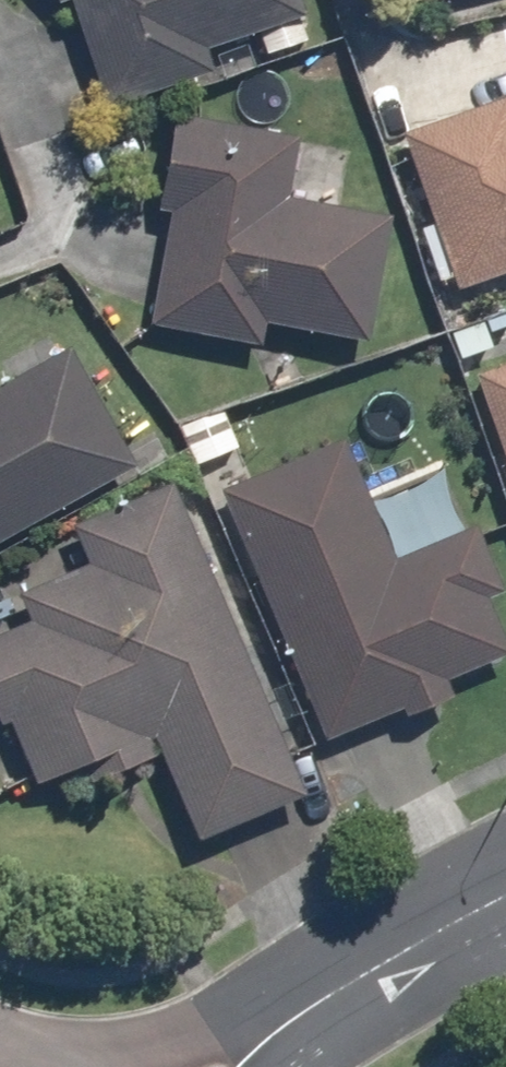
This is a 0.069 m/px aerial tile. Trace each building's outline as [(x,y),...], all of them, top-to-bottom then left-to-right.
[(95,109),(203,73),(197,54),(296,20),(289,0),(58,0),(95,109)] [(390,132),(444,291),(505,270),(505,93),(390,132)] [(288,137),(160,113),(142,213),(157,216),(136,330),(250,350),(254,328),(360,347),(384,216),(277,197),(288,137)] [(125,467),(57,346),(0,378),(0,538),(125,467)] [(459,377),(505,504),(505,360),(459,377)] [(332,440),(205,493),(311,744),(503,663),(477,602),(494,595),(466,529),(384,563),(332,440)] [(159,485),(58,528),(74,565),(9,593),(21,621),(0,631),(0,768),(10,792),(71,766),(80,787),(148,758),(186,845),(294,798),(159,485)]
